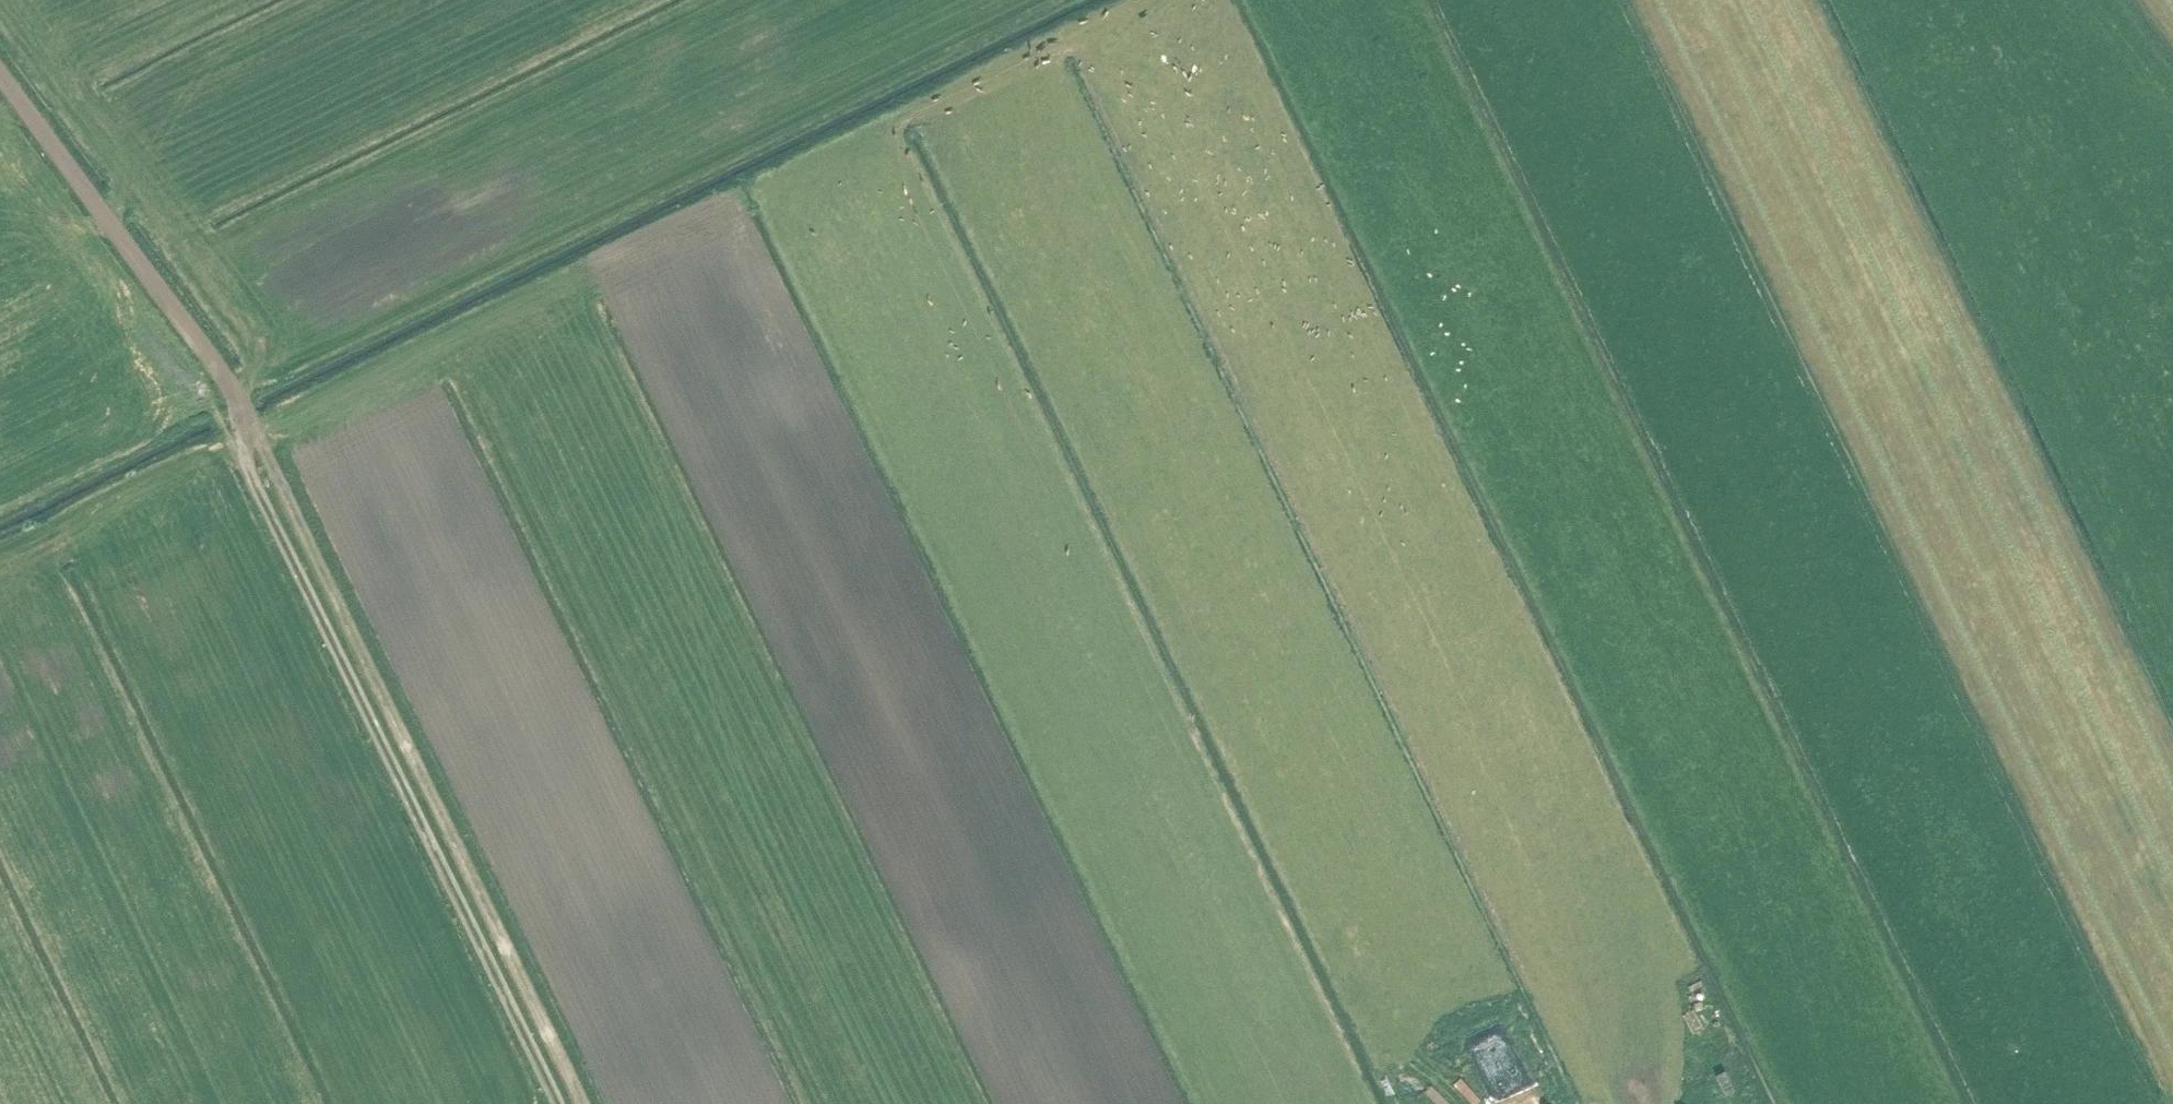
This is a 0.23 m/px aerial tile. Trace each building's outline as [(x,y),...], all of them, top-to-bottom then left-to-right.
[(1699,1103),(1722,1103),(1717,1094),(1699,1103)]
